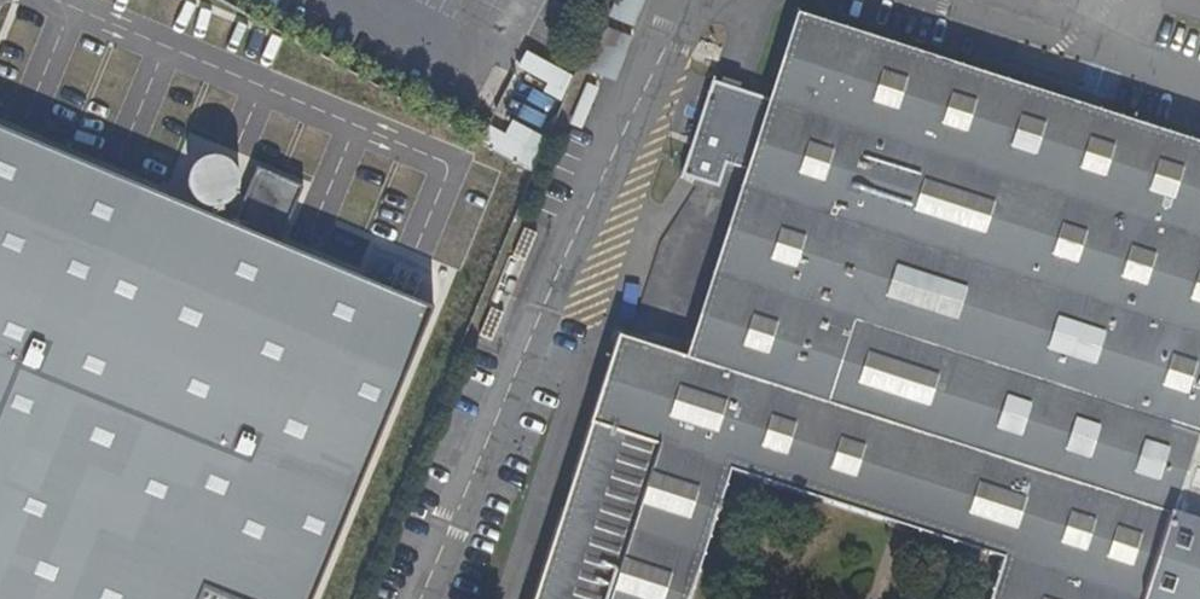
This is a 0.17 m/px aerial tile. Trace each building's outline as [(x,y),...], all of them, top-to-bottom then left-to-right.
[(612,17),(636,28),(648,0),(618,0),(612,17)] [(766,112),(865,143),(1106,220),(1199,250),(1199,142),(1043,91),(799,13),(770,99),(766,112)] [(602,27),(592,74),(618,79),(628,33),(602,27)] [(538,168),(571,70),(519,52),(486,150),(538,168)] [(713,89),(711,95),(722,98),(748,106),(749,100),(713,89)] [(766,112),(748,106),(711,95),(688,173),(724,185),(733,162),(748,166),(685,354),(620,333),(535,598),(691,598),(733,466),(1007,552),(993,598),(1199,598),(1199,250),(766,112)] [(242,598),(309,598),(429,309),(0,129),(0,598),(241,598),(242,598)]
